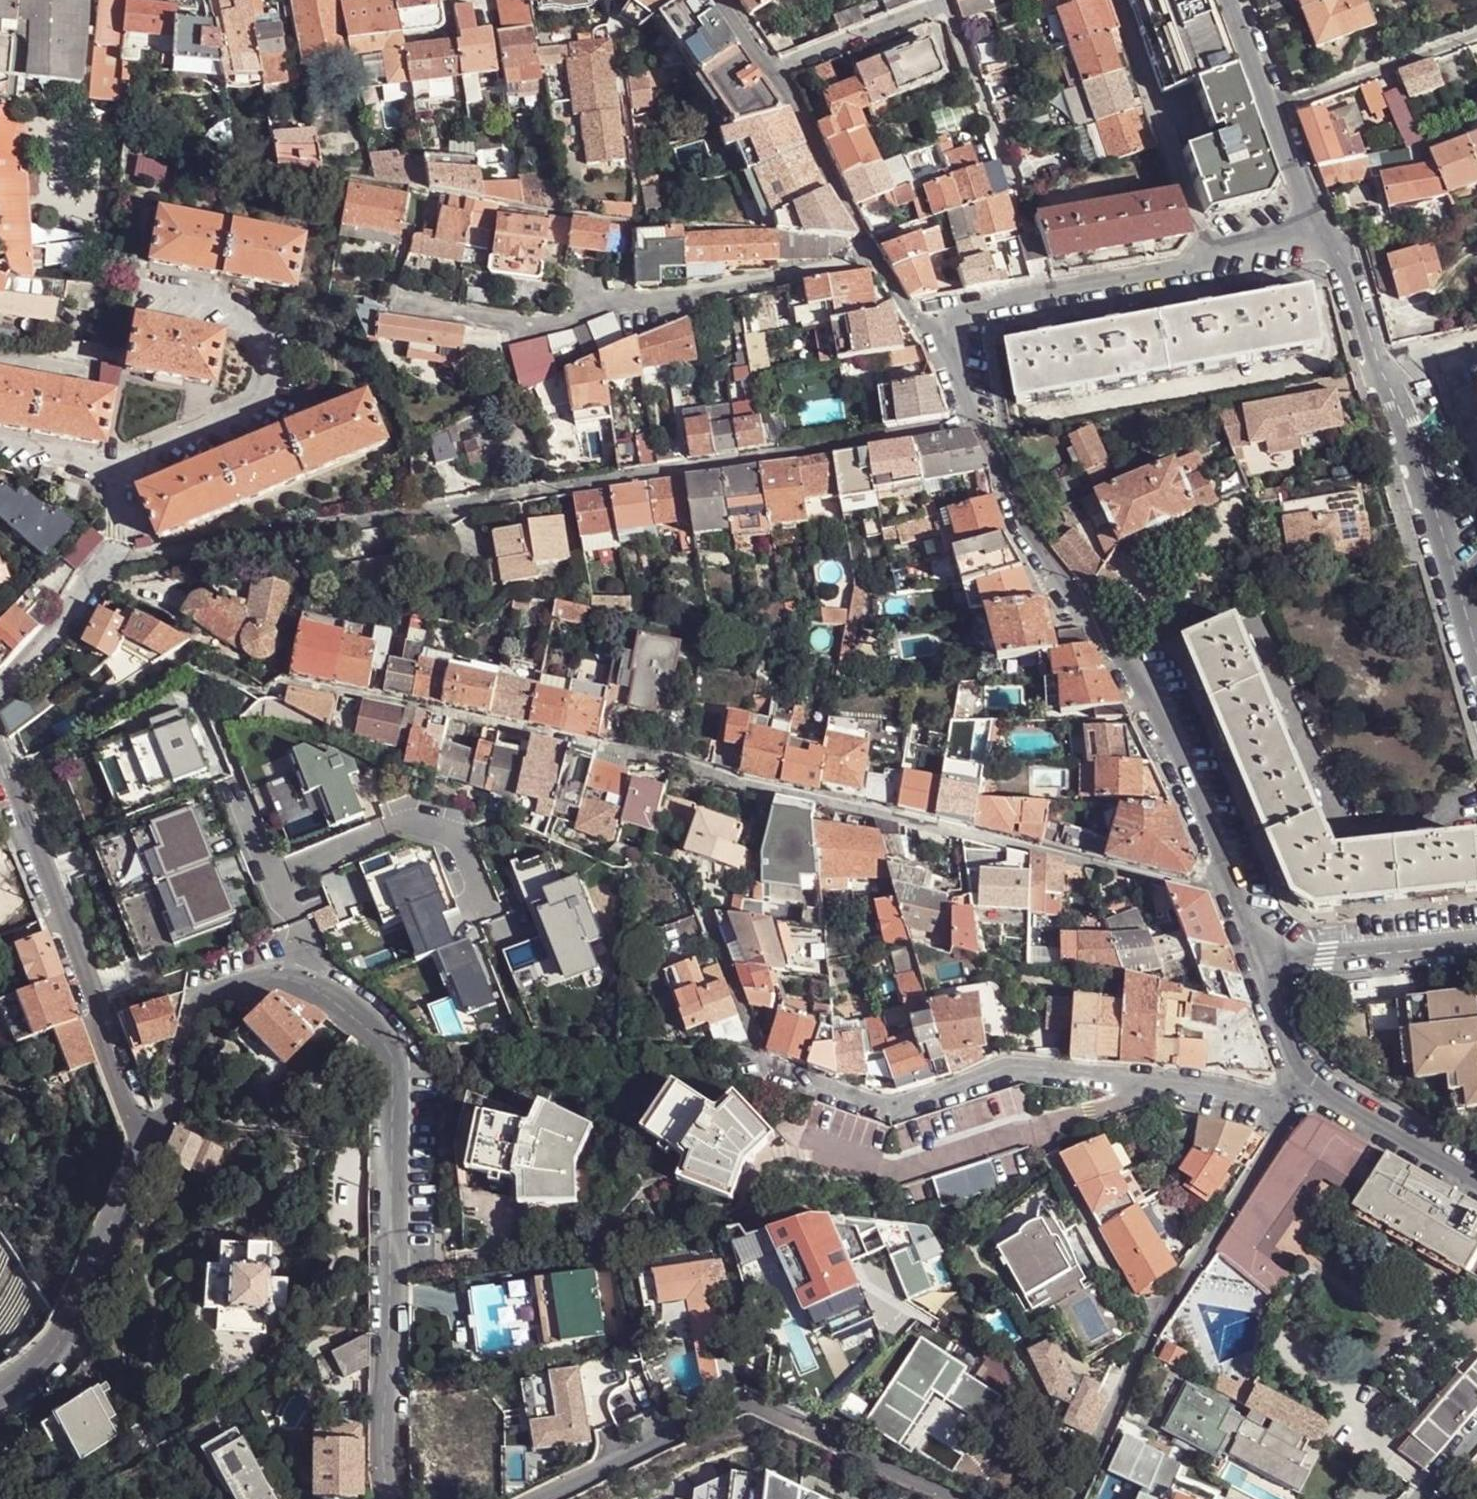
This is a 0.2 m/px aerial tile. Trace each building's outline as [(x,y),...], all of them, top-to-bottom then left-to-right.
[(8,75),(12,38),(16,0),(0,0),(0,74),(8,75)] [(12,38),(49,42),(53,6),(58,6),(58,0),(16,0),(12,38)] [(96,46),(122,50),(124,34),(126,3),(127,0),(100,0),(96,46)] [(146,5),(175,8),(175,7),(198,10),(196,0),(147,0),(146,5)] [(232,0),(219,0),(221,13),(233,11),(233,4),(232,0)] [(249,1),(252,18),(264,16),(261,0),(249,0),(249,1)] [(351,58),(348,41),(341,4),(340,0),(289,0),(289,1),(292,17),(301,66),(351,58)] [(348,41),(399,34),(394,0),(369,0),(348,3),(341,4),(348,41)] [(443,20),(440,0),(394,0),(399,34),(400,35),(401,35),(436,30),(439,29),(443,25),(443,20)] [(528,4),(527,0),(496,0),(503,33),(532,28),(528,4)] [(536,3),(538,12),(539,12),(539,11),(539,10),(539,9),(540,9),(541,9),(541,8),(542,9),(543,9),(544,10),(546,10),(548,10),(550,10),(552,10),(554,10),(556,10),(558,11),(559,11),(559,10),(560,10),(560,9),(561,9),(562,9),(562,10),(563,10),(564,11),(564,12),(566,12),(570,12),(575,11),(578,10),(578,9),(579,8),(580,7),(581,7),(582,7),(583,8),(583,9),(587,8),(591,6),(595,3),(597,2),(597,1),(597,0),(553,0),(536,3)] [(627,3),(651,22),(655,19),(684,0),(630,0),(627,3)] [(700,0),(684,0),(655,19),(665,34),(685,64),(693,75),(734,50),(700,0)] [(749,16),(773,0),(739,0),(749,16)] [(912,3),(910,0),(883,0),(888,13),(912,3)] [(1096,0),(1086,0),(1061,9),(1057,10),(1070,46),(1107,33),(1096,0)] [(1061,9),(1086,0),(1059,0),(1061,9)] [(1163,95),(1195,83),(1235,69),(1236,68),(1212,0),(1130,0),(1163,95)] [(1365,0),(1296,0),(1315,50),(1377,28),(1365,0)] [(252,18),(249,1),(233,4),(233,11),(221,13),(226,37),(233,74),(250,74),(262,74),(254,31),(252,18)] [(286,18),(292,17),(289,1),(283,2),(286,18)] [(146,5),(126,3),(124,34),(136,35),(174,38),(174,19),(175,19),(175,8),(146,5)] [(627,3),(623,10),(645,26),(651,22),(627,3)] [(84,36),(87,6),(58,6),(53,6),(49,42),(12,38),(8,75),(7,89),(17,90),(18,77),(80,84),(84,36)] [(454,10),(458,36),(475,33),(472,7),(454,10)] [(839,33),(864,23),(858,7),(833,17),(839,33)] [(618,16),(638,31),(645,26),(623,10),(618,16)] [(216,39),(213,23),(175,19),(174,19),(174,38),(173,53),(207,57),(207,59),(220,61),(216,39)] [(281,27),(254,31),(262,74),(263,79),(264,84),(264,87),(287,83),(281,27)] [(536,50),(532,28),(503,33),(498,34),(495,34),(503,72),(538,68),(539,67),(536,50)] [(779,58),(797,51),(787,30),(767,41),(779,58)] [(455,44),(461,78),(477,76),(497,73),(489,32),(475,33),(458,36),(459,43),(455,44)] [(1107,33),(1070,46),(1074,60),(1083,83),(1120,70),(1107,33)] [(136,35),(124,34),(122,50),(121,62),(129,62),(137,63),(139,50),(138,48),(136,47),(136,35)] [(381,89),(409,85),(402,51),(403,50),(401,35),(400,35),(399,34),(348,41),(351,58),(360,57),(366,90),(381,89)] [(576,36),(577,45),(592,43),(592,37),(592,35),(592,34),(576,36)] [(685,64),(665,34),(648,46),(663,68),(664,70),(672,68),(685,64)] [(173,53),(174,38),(136,35),(136,47),(138,48),(139,50),(161,53),(173,53)] [(233,74),(226,37),(216,39),(220,61),(223,75),(233,74)] [(585,166),(623,161),(616,95),(608,40),(592,43),(577,45),(567,46),(536,50),(539,67),(559,65),(559,61),(564,60),(570,102),(572,115),(579,114),(585,166)] [(882,59),(896,96),(944,77),(930,40),(882,59)] [(426,83),(461,78),(455,44),(454,44),(455,43),(403,50),(402,51),(409,85),(426,83)] [(122,50),(96,46),(91,98),(127,102),(119,80),(121,62),(122,50)] [(737,124),(777,113),(754,80),(734,50),(693,75),(707,97),(727,128),(737,124)] [(223,75),(220,61),(207,59),(207,57),(173,53),(173,65),(172,70),(223,75)] [(859,81),(870,107),(895,97),(896,96),(882,59),(855,69),(859,81)] [(1074,60),(1065,64),(1073,87),(1083,83),(1074,60)] [(1435,60),(1398,73),(1406,91),(1409,99),(1445,86),(1435,60)] [(829,61),(809,70),(819,96),(824,95),(840,88),(829,61)] [(983,76),(1002,69),(999,61),(980,68),(983,76)] [(129,62),(121,62),(119,80),(128,81),(129,62)] [(541,81),(538,68),(503,72),(504,80),(502,81),(503,87),(521,85),(541,81)] [(675,80),(672,68),(664,70),(663,68),(646,72),(649,87),(675,80)] [(1235,69),(1195,83),(1211,130),(1220,126),(1222,133),(1213,136),(1215,141),(1183,152),(1205,214),(1261,199),(1273,178),(1254,123),(1235,69)] [(1086,126),(1096,123),(1134,110),(1120,70),(1083,83),(1073,87),(1063,90),(1078,129),(1086,126)] [(633,111),(641,106),(652,106),(651,100),(649,87),(646,72),(628,77),(633,107),(633,111)] [(464,96),(466,103),(482,100),(480,90),(477,76),(461,78),(464,92),(464,96)] [(426,83),(429,101),(459,99),(459,96),(464,96),(464,92),(461,78),(426,83)] [(541,81),(521,85),(524,101),(544,98),(541,81)] [(870,107),(859,81),(840,88),(824,95),(834,121),(819,127),(825,141),(863,128),(856,112),(870,107)] [(1380,81),(1361,88),(1372,115),(1391,109),(1387,100),(1380,81)] [(412,100),(409,85),(381,89),(383,103),(412,100)] [(1406,91),(1387,100),(1391,109),(1406,148),(1427,142),(1409,99),(1406,91)] [(25,130),(15,129),(20,97),(16,96),(6,95),(5,101),(1,100),(0,106),(0,242),(4,255),(7,263),(11,271),(15,275),(21,276),(33,277),(32,261),(31,247),(25,130)] [(994,104),(997,113),(1014,107),(1021,104),(1019,95),(994,104)] [(468,118),(466,104),(460,104),(461,119),(468,118)] [(1355,104),(1327,115),(1331,127),(1344,122),(1350,140),(1358,138),(1366,135),(1355,104)] [(1000,121),(1017,115),(1014,107),(997,113),(1000,121)] [(804,149),(787,110),(777,113),(737,124),(741,135),(747,152),(753,169),(754,169),(804,149)] [(1148,149),(1134,110),(1096,123),(1086,126),(1099,164),(1148,149)] [(1320,167),(1365,157),(1358,138),(1350,140),(1344,122),(1331,127),(1327,115),(1325,110),(1300,115),(1310,141),(1320,167)] [(171,123),(171,112),(160,116),(160,118),(171,123)] [(237,156),(231,119),(205,140),(237,156)] [(1089,167),(1099,164),(1086,126),(1078,129),(1076,129),(1089,167)] [(843,177),(881,164),(863,128),(825,141),(843,177)] [(320,171),(313,132),(272,137),(275,152),(277,165),(320,171)] [(741,135),(727,140),(733,157),(747,152),(741,135)] [(1467,139),(1476,163),(1476,136),(1467,139)] [(1448,194),(1452,193),(1476,184),(1476,163),(1467,139),(1431,153),(1435,163),(1448,194)] [(951,177),(980,167),(972,144),(955,150),(951,140),(939,144),(940,146),(949,172),(951,177)] [(1408,158),(1425,154),(1427,165),(1435,163),(1431,153),(1427,142),(1406,148),(1408,158)] [(1028,145),(1012,151),(1015,158),(1031,153),(1028,145)] [(826,193),(804,149),(754,169),(773,217),(784,212),(826,193)] [(265,154),(267,165),(278,168),(277,165),(275,152),(265,154)] [(418,188),(412,160),(386,161),(384,156),(371,159),(375,181),(418,188)] [(1372,177),(1368,156),(1365,157),(1320,167),(1324,177),(1327,187),(1372,177)] [(479,184),(475,159),(423,157),(423,159),(429,189),(481,198),(479,184)] [(843,177),(857,205),(884,193),(891,190),(902,187),(899,175),(909,172),(904,157),(881,164),(843,177)] [(163,181),(165,163),(137,158),(133,176),(163,181)] [(418,188),(429,189),(423,159),(412,160),(418,188)] [(1038,183),(1062,175),(1058,160),(1034,169),(1038,183)] [(1388,207),(1448,194),(1435,163),(1427,165),(1380,175),(1388,207)] [(951,177),(962,207),(971,205),(992,198),(981,167),(980,167),(951,177)] [(773,219),(773,217),(754,169),(753,169),(744,172),(763,219),(773,219)] [(518,177),(522,205),(545,208),(541,175),(518,177)] [(912,195),(925,190),(924,187),(941,180),(939,175),(908,185),(912,195)] [(962,207),(951,177),(941,180),(924,187),(925,190),(934,217),(949,212),(962,207)] [(654,186),(653,178),(642,179),(643,188),(654,186)] [(518,181),(479,184),(481,198),(522,205),(518,181)] [(1009,193),(1006,183),(993,187),(997,197),(1006,194),(1009,193)] [(645,205),(646,208),(672,206),(669,185),(655,186),(654,186),(643,188),(645,205)] [(891,190),(897,208),(903,206),(914,202),(912,195),(908,185),(902,187),(891,190)] [(400,237),(406,197),(346,187),(340,227),(400,237)] [(891,190),(884,193),(890,210),(897,208),(891,190)] [(914,202),(920,219),(934,217),(925,190),(912,195),(914,202)] [(1155,242),(1191,235),(1186,219),(1176,192),(1175,192),(1055,213),(1059,234),(1061,234),(1065,257),(1074,255),(1155,242)] [(855,238),(826,193),(784,212),(788,232),(825,235),(843,237),(855,238)] [(1452,193),(1448,194),(1453,205),(1457,204),(1452,193)] [(1019,230),(1006,194),(997,197),(992,198),(971,205),(977,223),(971,225),(976,242),(984,240),(1019,230)] [(449,201),(438,199),(438,209),(440,210),(441,208),(447,210),(449,201)] [(490,238),(495,206),(473,202),(449,201),(447,210),(471,214),(468,234),(490,238)] [(977,223),(971,205),(962,207),(949,212),(959,247),(976,242),(971,225),(977,223)] [(435,238),(466,244),(468,234),(471,214),(447,210),(441,208),(440,210),(438,224),(435,238)] [(502,209),(500,219),(543,225),(545,215),(502,209)] [(303,239),(158,212),(148,263),(234,280),(247,281),(265,285),(293,289),(303,239)] [(773,217),(773,219),(775,231),(788,232),(784,212),(773,217)] [(1055,213),(1037,216),(1041,230),(1050,260),(1065,257),(1061,234),(1059,234),(1055,213)] [(568,245),(572,220),(550,216),(547,242),(568,245)] [(494,257),(538,263),(544,225),(543,225),(500,219),(498,218),(494,257)] [(605,252),(608,225),(572,220),(568,245),(568,247),(605,252)] [(435,238),(438,224),(427,222),(424,236),(435,238)] [(622,226),(608,225),(605,252),(622,254),(623,241),(620,240),(622,226)] [(340,227),(338,237),(399,247),(400,237),(340,227)] [(928,256),(946,251),(938,228),(918,235),(928,256)] [(633,231),(635,271),(657,271),(662,270),(679,270),(684,270),(684,265),(683,237),(682,230),(633,231)] [(1050,260),(1041,230),(1019,236),(1027,264),(1050,260)] [(777,260),(826,259),(826,254),(825,235),(788,232),(775,231),(775,232),(777,260)] [(777,260),(775,232),(683,237),(684,265),(777,260)] [(463,259),(466,244),(435,238),(424,236),(417,235),(415,236),(413,238),(411,251),(463,259)] [(843,237),(825,235),(826,254),(832,255),(850,248),(843,237)] [(891,267),(928,256),(918,235),(879,247),(891,267)] [(997,284),(986,245),(984,240),(976,242),(959,247),(963,258),(966,270),(961,272),(966,290),(997,284)] [(1400,300),(1432,290),(1428,276),(1431,275),(1429,266),(1440,263),(1434,242),(1388,257),(1397,289),(1400,300)] [(40,246),(31,247),(32,261),(41,261),(40,246)] [(1387,254),(1371,259),(1380,291),(1382,290),(1383,294),(1397,289),(1388,257),(1387,254)] [(928,256),(891,267),(910,298),(937,291),(928,256)] [(540,264),(538,263),(494,257),(491,260),(489,270),(492,273),(537,279),(539,276),(541,266),(540,264)] [(956,260),(960,272),(961,272),(966,270),(963,258),(956,260)] [(405,262),(401,274),(406,276),(411,264),(405,262)] [(1429,266),(1431,275),(1442,271),(1440,263),(1429,266)] [(657,271),(635,271),(635,283),(658,281),(657,273),(657,271)] [(880,278),(876,271),(870,273),(871,280),(880,278)] [(832,323),(877,316),(876,309),(871,280),(870,273),(786,289),(787,295),(791,296),(793,307),(796,329),(815,326),(832,323)] [(78,284),(66,282),(65,299),(76,300),(78,284)] [(93,301),(94,286),(78,284),(76,300),(93,301)] [(57,302),(9,294),(3,293),(3,294),(0,294),(0,314),(34,321),(35,320),(53,323),(57,302)] [(1323,351),(1313,294),(1281,300),(1280,294),(1272,296),(1266,297),(1267,302),(1212,312),(1211,307),(1204,308),(1198,309),(1199,314),(1120,329),(1119,324),(1112,325),(1105,326),(1106,331),(1052,341),(1051,335),(1044,337),(1038,338),(1039,344),(1007,349),(1017,406),(1323,351)] [(92,310),(93,301),(76,300),(76,308),(92,310)] [(894,301),(876,309),(877,316),(892,314),(901,311),(894,301)] [(350,302),(364,335),(374,337),(374,336),(378,314),(379,314),(379,307),(350,302)] [(461,350),(464,327),(379,314),(378,314),(374,336),(408,342),(440,346),(461,350)] [(904,350),(892,314),(877,316),(832,323),(838,360),(862,357),(904,350)] [(626,346),(615,317),(590,327),(599,350),(602,357),(626,346)] [(642,370),(695,360),(688,318),(637,341),(642,370)] [(135,319),(126,370),(155,376),(171,379),(186,381),(213,386),(222,334),(135,319)] [(838,360),(832,323),(815,326),(822,363),(838,360)] [(496,332),(464,327),(461,350),(483,353),(503,356),(502,352),(496,332)] [(599,350),(590,327),(575,333),(580,345),(583,356),(599,350)] [(748,351),(746,337),(744,328),(736,330),(740,352),(748,351)] [(575,333),(548,339),(553,357),(580,345),(575,333)] [(763,372),(757,335),(746,337),(748,351),(753,374),(763,372)] [(548,339),(533,344),(540,368),(555,364),(553,357),(548,339)] [(602,357),(606,383),(619,382),(643,378),(642,370),(637,341),(626,346),(602,357)] [(437,362),(440,346),(408,342),(406,356),(437,362)] [(533,344),(510,349),(513,358),(514,366),(522,394),(532,389),(536,387),(558,377),(555,364),(540,368),(533,344)] [(928,361),(922,347),(904,350),(862,357),(864,371),(885,367),(884,367),(928,361)] [(482,364),(483,353),(461,350),(460,360),(482,364)] [(747,387),(754,385),(753,374),(748,351),(740,352),(736,353),(741,388),(747,387)] [(606,383),(602,357),(568,373),(575,415),(577,424),(612,419),(610,408),(609,396),(606,383)] [(101,365),(99,394),(113,396),(115,397),(120,366),(101,365)] [(495,371),(504,402),(513,398),(522,394),(514,366),(506,368),(495,371)] [(937,381),(934,373),(920,375),(920,379),(902,382),(901,378),(889,380),(890,388),(893,389),(937,381)] [(37,435),(103,448),(113,396),(99,394),(0,375),(0,429),(37,435)] [(558,377),(536,387),(540,397),(541,399),(564,388),(558,377)] [(643,378),(619,382),(621,393),(645,390),(643,378)] [(899,426),(949,419),(937,381),(893,389),(882,390),(887,428),(899,426)] [(619,382),(606,383),(609,396),(621,393),(619,382)] [(513,398),(519,409),(537,399),(532,389),(522,394),(513,398)] [(1221,413),(1217,414),(1222,426),(1245,422),(1250,446),(1297,438),(1342,430),(1335,393),(1290,401),(1221,413)] [(389,444),(369,395),(329,412),(313,418),(302,423),(224,456),(140,492),(161,540),(389,444)] [(546,424),(567,421),(562,397),(543,401),(546,424)] [(734,408),(737,425),(760,420),(760,419),(758,403),(750,404),(734,408)] [(737,425),(734,408),(709,412),(713,430),(736,426),(737,425)] [(692,459),(716,455),(711,430),(713,430),(709,412),(709,409),(684,414),(692,459)] [(467,419),(449,429),(453,442),(462,439),(460,433),(480,427),(477,414),(467,419)] [(765,448),(791,444),(787,426),(785,415),(779,416),(772,417),(760,419),(760,420),(762,431),(765,448)] [(741,452),(765,448),(762,431),(760,420),(737,425),(736,426),(741,452)] [(716,455),(741,452),(736,426),(713,430),(711,430),(716,455)] [(1092,484),(1114,475),(1092,426),(1071,435),(1076,447),(1084,465),(1087,471),(1092,484)] [(437,463),(457,456),(453,442),(449,429),(430,439),(437,463)] [(973,433),(912,443),(927,483),(938,481),(963,476),(978,472),(991,470),(973,433)] [(649,448),(640,450),(643,467),(659,465),(658,458),(656,450),(653,436),(648,437),(649,448)] [(470,466),(483,462),(476,438),(463,442),(470,466)] [(912,443),(870,451),(878,493),(927,483),(912,443)] [(1076,447),(1068,450),(1076,469),(1077,469),(1084,465),(1076,447)] [(870,451),(835,457),(842,497),(842,501),(878,495),(878,493),(870,451)] [(1183,481),(1206,471),(1197,452),(1174,462),(1183,481)] [(659,465),(676,462),(674,455),(663,457),(658,458),(659,465)] [(835,457),(799,463),(806,502),(842,497),(835,457)] [(1183,481),(1195,511),(1248,489),(1236,458),(1219,465),(1206,471),(1183,481)] [(472,472),(484,469),(483,462),(470,466),(472,472)] [(1120,544),(1195,511),(1183,481),(1174,462),(1096,494),(1104,510),(1112,528),(1120,544)] [(799,463),(762,467),(772,528),(809,524),(806,502),(799,463)] [(1084,465),(1077,469),(1080,474),(1087,471),(1084,465)] [(762,467),(725,473),(733,530),(733,535),(773,532),(772,528),(762,467)] [(53,472),(42,469),(38,482),(50,485),(53,472)] [(995,499),(991,470),(978,472),(980,491),(982,503),(995,499)] [(978,472),(963,476),(966,493),(980,491),(978,472)] [(725,473),(689,479),(695,520),(697,532),(698,536),(697,538),(733,530),(725,473)] [(689,479),(651,485),(658,526),(695,520),(689,479)] [(82,487),(66,481),(60,498),(78,503),(82,487)] [(938,481),(927,483),(929,493),(929,495),(940,492),(938,481)] [(927,483),(878,493),(878,495),(880,503),(929,493),(927,483)] [(651,485),(614,491),(619,532),(658,526),(651,485)] [(74,525),(57,510),(52,516),(21,489),(15,496),(5,487),(2,490),(0,488),(0,518),(44,557),(74,525)] [(614,491),(576,497),(582,538),(614,533),(619,532),(614,491)] [(1360,492),(1280,505),(1290,564),(1317,560),(1313,537),(1337,533),(1339,544),(1356,542),(1352,515),(1363,513),(1360,492)] [(1090,517),(1104,510),(1096,494),(1082,500),(1090,517)] [(878,495),(842,501),(844,512),(853,511),(880,506),(880,503),(878,495)] [(1005,536),(995,499),(982,503),(954,512),(959,529),(966,550),(968,549),(1005,536)] [(933,517),(930,504),(924,505),(926,513),(921,515),(922,521),(933,517)] [(853,511),(844,512),(846,522),(854,521),(853,511)] [(959,529),(954,512),(933,517),(922,521),(919,522),(924,539),(942,534),(959,529)] [(1337,533),(1313,537),(1317,560),(1369,551),(1363,513),(1352,515),(1356,542),(1339,544),(1337,533)] [(882,515),(865,518),(869,536),(885,534),(885,531),(882,515)] [(573,561),(565,519),(531,525),(531,528),(533,536),(526,537),(525,530),(495,535),(500,563),(507,562),(511,586),(542,581),(540,567),(573,561)] [(695,520),(658,526),(660,538),(697,532),(695,520)] [(919,522),(902,526),(894,529),(897,540),(899,546),(915,542),(924,539),(919,522)] [(811,535),(809,524),(772,528),(773,532),(774,539),(811,535)] [(660,538),(658,526),(619,532),(621,539),(622,544),(660,538)] [(63,559),(48,575),(31,595),(0,628),(0,673),(5,669),(37,632),(25,621),(33,613),(40,604),(55,607),(77,572),(75,570),(103,539),(91,528),(63,559)] [(533,536),(531,528),(525,529),(525,530),(526,537),(533,536)] [(1099,535),(1111,559),(1120,544),(1112,528),(1099,535)] [(894,529),(885,531),(885,534),(887,541),(887,543),(897,540),(894,529)] [(966,550),(959,529),(942,534),(948,555),(954,553),(966,550)] [(1074,529),(1053,549),(1086,590),(1088,588),(1087,586),(1095,585),(1106,566),(1074,529)] [(733,535),(733,530),(697,538),(700,548),(707,547),(734,541),(733,535)] [(774,539),(773,532),(733,535),(734,541),(736,550),(775,543),(774,539)] [(582,538),(585,551),(621,545),(622,544),(621,539),(616,540),(614,533),(582,538)] [(924,539),(915,542),(921,562),(948,555),(942,534),(924,539)] [(685,538),(687,552),(700,550),(700,548),(697,538),(698,536),(685,538)] [(1023,569),(1005,536),(968,549),(977,583),(980,582),(1023,569)] [(965,585),(977,583),(968,549),(966,550),(954,553),(963,585),(965,585)] [(500,563),(505,587),(511,586),(507,562),(500,563)] [(180,613),(254,655),(257,657),(260,657),(264,658),(267,657),(270,656),(274,653),(276,650),(279,646),(292,584),(291,580),(291,576),(289,572),(287,570),(283,568),(279,566),(275,565),(271,566),(194,579),(192,582),(196,596),(189,597),(180,613)] [(1030,565),(1023,569),(1038,604),(1046,603),(1048,600),(1030,565)] [(5,567),(0,569),(1,570),(0,570),(0,588),(11,584),(5,567)] [(895,593),(904,592),(900,568),(892,571),(893,582),(895,593)] [(1038,604),(1023,569),(980,582),(987,610),(1038,604)] [(895,593),(893,582),(884,584),(884,590),(895,593)] [(971,611),(987,610),(980,582),(977,583),(965,585),(971,611)] [(846,625),(859,623),(867,587),(855,584),(848,614),(846,625)] [(2,623),(19,604),(10,595),(0,605),(0,621),(2,623)] [(516,599),(513,616),(530,618),(534,600),(516,599)] [(623,599),(595,600),(596,610),(625,611),(635,611),(634,607),(632,599),(623,599)] [(558,602),(555,616),(586,622),(588,616),(589,608),(558,602)] [(1050,652),(1059,651),(1053,626),(1046,603),(1038,604),(987,610),(999,658),(1000,658),(1038,653),(1050,652)] [(86,643),(113,657),(118,654),(126,638),(138,616),(124,609),(121,613),(115,611),(112,615),(103,610),(86,643)] [(984,659),(999,658),(987,610),(971,611),(984,659)] [(823,611),(824,623),(846,625),(848,614),(823,611)] [(788,621),(795,621),(793,612),(787,614),(788,621)] [(33,613),(25,621),(37,632),(45,623),(33,613)] [(165,658),(189,642),(138,616),(126,638),(118,654),(113,657),(104,665),(112,679),(115,687),(165,658)] [(431,619),(414,616),(411,630),(413,634),(423,636),(422,642),(426,643),(431,619)] [(306,618),(304,627),(347,635),(349,626),(306,618)] [(1435,840),(1435,837),(1427,838),(1427,841),(1336,851),(1333,851),(1329,842),(1310,796),(1312,795),(1309,787),(1307,788),(1280,725),(1282,724),(1279,716),(1276,717),(1254,665),(1256,664),(1253,656),(1250,657),(1234,619),(1184,641),(1198,673),(1204,688),(1224,733),(1230,748),(1255,808),(1260,819),(1282,870),(1288,884),(1293,896),(1315,909),(1431,896),(1447,894),(1476,891),(1476,851),(1475,836),(1435,840)] [(852,664),(859,623),(846,625),(842,648),(840,662),(852,664)] [(385,671),(394,634),(349,626),(347,635),(346,641),(378,646),(374,669),(385,671)] [(295,675),(337,683),(346,641),(347,635),(304,627),(295,675)] [(1093,647),(1083,628),(1063,633),(1060,633),(1063,651),(1093,647)] [(635,652),(632,672),(636,673),(632,688),(629,707),(657,713),(660,698),(670,700),(681,643),(640,634),(635,652)] [(393,662),(420,667),(422,660),(423,652),(426,643),(422,642),(398,638),(393,662)] [(337,683),(370,689),(374,669),(378,646),(346,641),(337,683)] [(1107,673),(1093,647),(1063,651),(1059,651),(1050,652),(1054,677),(1060,677),(1107,673)] [(632,672),(635,652),(624,650),(617,684),(632,688),(636,673),(632,672)] [(423,652),(422,660),(428,661),(454,667),(456,659),(423,652)] [(1045,678),(1054,677),(1050,652),(1038,653),(1041,678),(1045,678)] [(499,677),(501,669),(456,658),(456,659),(454,667),(454,669),(498,681),(499,677)] [(414,698),(444,704),(454,669),(454,667),(428,661),(422,660),(420,667),(414,698)] [(386,693),(414,698),(420,667),(393,662),(386,693)] [(526,664),(524,672),(543,676),(543,674),(544,668),(526,664)] [(1005,680),(1012,680),(1009,664),(1001,665),(1005,680)] [(454,669),(444,704),(463,708),(492,714),(498,681),(454,669)] [(1107,673),(1060,677),(1062,712),(1097,708),(1123,706),(1107,673)] [(571,695),(574,681),(543,674),(543,676),(542,679),(540,686),(540,688),(571,695)] [(492,714),(532,723),(540,688),(540,686),(535,685),(499,677),(498,681),(492,714)] [(1047,714),(1062,712),(1060,677),(1054,677),(1045,678),(1047,714)] [(605,678),(602,686),(609,688),(611,679),(605,678)] [(40,715),(53,705),(34,681),(22,693),(24,696),(40,715)] [(574,681),(571,695),(606,702),(609,688),(602,686),(574,681)] [(955,708),(963,709),(967,683),(959,683),(955,708)] [(532,723),(562,730),(571,695),(540,688),(532,723)] [(333,727),(339,698),(292,689),(289,702),(288,705),(333,727)] [(562,730),(599,738),(606,702),(571,695),(562,730)] [(0,715),(10,739),(40,715),(24,696),(0,715)] [(406,711),(367,704),(359,740),(395,757),(399,748),(401,740),(406,711)] [(1129,716),(1123,706),(1097,708),(1097,717),(1129,716)] [(955,708),(951,729),(965,729),(966,709),(963,709),(955,708)] [(420,714),(406,711),(401,740),(412,744),(420,714)] [(156,731),(133,740),(152,790),(176,781),(177,783),(208,771),(190,723),(186,724),(182,712),(153,723),(156,731)] [(793,712),(791,725),(795,726),(796,721),(800,722),(802,713),(793,712)] [(447,720),(420,714),(412,744),(409,762),(409,766),(413,767),(436,773),(437,774),(442,746),(447,720)] [(742,772),(781,782),(788,743),(788,738),(756,731),(758,720),(733,716),(729,742),(747,745),(744,760),(742,772)] [(758,720),(756,731),(788,738),(790,732),(791,727),(774,723),(771,723),(768,722),(758,720)] [(998,720),(991,720),(990,747),(997,747),(1000,747),(1001,720),(998,720)] [(1086,726),(1068,726),(1072,762),(1079,762),(1080,762),(1090,762),(1086,726)] [(1132,762),(1128,726),(1086,726),(1090,762),(1099,762),(1132,762)] [(828,736),(867,744),(868,736),(829,728),(828,736)] [(898,807),(937,817),(943,777),(945,767),(951,734),(912,728),(904,774),(898,807)] [(825,750),(827,740),(794,732),(790,732),(788,738),(788,743),(825,750)] [(865,788),(864,800),(884,804),(898,807),(904,774),(887,771),(886,778),(865,775),(869,745),(867,744),(828,736),(827,740),(825,750),(820,780),(865,788)] [(552,818),(556,805),(567,766),(572,749),(534,739),(530,758),(521,798),(519,803),(518,807),(552,818)] [(729,742),(726,756),(744,760),(747,745),(729,742)] [(472,785),(495,792),(498,762),(499,752),(485,748),(486,744),(481,743),(478,758),(472,785)] [(781,782),(819,790),(820,780),(825,750),(788,743),(781,782)] [(478,758),(442,746),(437,774),(472,785),(478,758)] [(308,748),(297,753),(313,794),(319,792),(326,789),(339,826),(366,816),(352,779),(362,776),(358,764),(332,751),(330,761),(308,748)] [(598,755),(572,749),(567,766),(556,805),(552,818),(580,824),(586,801),(598,755)] [(521,798),(530,758),(503,752),(499,752),(498,762),(495,792),(494,795),(519,803),(521,798)] [(317,804),(313,794),(297,753),(292,755),(299,775),(268,786),(280,818),(317,804)] [(1142,753),(1141,756),(1141,762),(1143,763),(1153,763),(1148,753),(1143,753),(1142,753)] [(713,763),(742,772),(744,760),(726,756),(715,754),(713,763)] [(623,811),(622,811),(633,764),(598,755),(586,801),(580,824),(578,831),(614,843),(623,811)] [(999,772),(999,760),(996,760),(989,760),(988,761),(986,772),(999,772)] [(1090,762),(1080,762),(1079,797),(1098,797),(1099,762),(1090,762)] [(1098,797),(1143,797),(1143,763),(1141,762),(1132,762),(1099,762),(1098,797)] [(436,773),(413,767),(412,770),(417,772),(416,776),(433,781),(436,773)] [(984,783),(985,774),(945,767),(943,777),(984,783)] [(937,817),(978,827),(981,802),(984,785),(984,783),(943,777),(937,817)] [(653,831),(666,790),(635,782),(633,787),(627,811),(624,823),(653,831)] [(994,802),(996,787),(984,785),(981,802),(994,802)] [(339,826),(326,789),(319,792),(332,829),(339,826)] [(773,812),(777,799),(746,795),(753,824),(769,825),(773,812)] [(804,804),(777,799),(773,812),(798,815),(804,804)] [(981,802),(978,827),(1013,836),(1014,829),(1020,829),(1019,837),(1042,843),(1050,804),(1041,802),(1037,803),(1020,802),(994,802),(981,802)] [(194,803),(93,843),(140,959),(156,953),(166,977),(226,955),(235,947),(238,940),(239,933),(240,925),(238,915),(194,803)] [(798,815),(773,812),(769,825),(760,855),(762,886),(804,892),(803,879),(820,878),(815,824),(812,824),(814,806),(804,804),(798,815)] [(1122,806),(1104,805),(1095,838),(1111,843),(1122,806)] [(1174,808),(1122,806),(1111,843),(1107,858),(1188,878),(1198,867),(1174,808)] [(736,826),(702,815),(688,854),(704,860),(714,863),(741,873),(748,854),(736,849),(744,828),(742,828),(736,826)] [(815,824),(820,878),(847,878),(849,878),(893,877),(890,865),(880,834),(880,833),(815,824)] [(899,837),(880,834),(890,865),(909,869),(899,837)] [(1088,853),(1107,858),(1111,843),(1095,838),(1091,837),(1088,853)] [(1332,840),(1329,842),(1333,851),(1336,851),(1339,846),(1332,840)] [(630,848),(618,845),(614,855),(629,859),(630,848)] [(395,854),(364,866),(387,923),(404,917),(421,960),(434,954),(446,986),(449,985),(453,997),(430,1007),(438,1027),(496,1004),(471,941),(457,946),(445,917),(452,914),(433,867),(404,878),(395,854)] [(545,936),(505,953),(524,998),(596,969),(597,971),(601,969),(592,945),(604,940),(579,879),(564,886),(553,856),(511,872),(522,902),(530,899),(545,936)] [(1061,897),(1064,864),(1033,857),(1032,875),(1032,892),(1061,897)] [(712,869),(714,863),(704,860),(702,865),(712,869)] [(925,890),(928,874),(909,869),(890,865),(893,877),(894,883),(925,890)] [(1092,881),(1087,870),(1073,867),(1070,869),(1070,877),(1092,881)] [(1098,883),(1100,873),(1087,870),(1092,881),(1098,883)] [(1032,875),(982,872),(981,899),(980,907),(1031,910),(1031,906),(1032,892),(1032,875)] [(847,878),(820,878),(822,890),(847,889),(847,878)] [(949,935),(947,896),(932,892),(929,891),(925,890),(894,883),(899,897),(908,926),(949,935)] [(1179,919),(1170,896),(1168,890),(1160,888),(1150,885),(1165,923),(1179,919)] [(1231,952),(1210,898),(1168,890),(1170,896),(1179,919),(1184,930),(1189,943),(1231,952)] [(1062,912),(1061,897),(1032,892),(1031,906),(1062,912)] [(743,899),(733,897),(730,917),(740,919),(743,902),(743,899)] [(899,897),(878,900),(891,952),(893,951),(914,948),(914,947),(908,926),(899,897)] [(980,907),(981,899),(971,898),(972,907),(980,907)] [(743,902),(740,919),(759,922),(762,922),(762,904),(756,903),(743,902)] [(1030,920),(1031,910),(980,907),(972,907),(972,913),(973,917),(1030,920)] [(332,908),(318,913),(325,931),(339,926),(332,908)] [(806,908),(804,929),(826,933),(824,909),(806,908)] [(1139,909),(1106,921),(1112,937),(1149,934),(1146,928),(1139,909)] [(972,913),(953,912),(954,948),(978,955),(973,917),(972,913)] [(735,964),(772,970),(766,948),(759,922),(740,919),(730,917),(717,916),(735,964)] [(1123,969),(1112,937),(1106,921),(1105,918),(1077,917),(1076,936),(1085,958),(1089,968),(1123,969)] [(1184,930),(1179,919),(1165,923),(1146,928),(1149,934),(1152,941),(1184,930)] [(779,943),(774,925),(762,922),(759,922),(766,948),(779,943)] [(1162,970),(1166,978),(1199,968),(1189,943),(1184,930),(1152,941),(1162,970)] [(1152,941),(1149,934),(1112,937),(1123,969),(1125,974),(1162,970),(1152,941)] [(1085,958),(1076,936),(1063,935),(1064,958),(1075,958),(1085,958)] [(16,948),(32,990),(62,978),(46,936),(16,948)] [(853,937),(854,945),(866,944),(865,936),(853,937)] [(779,943),(766,948),(772,970),(773,970),(787,972),(779,943)] [(1242,977),(1231,952),(1189,943),(1199,968),(1242,977)] [(869,954),(866,944),(854,945),(834,949),(828,950),(829,961),(869,954)] [(914,948),(893,951),(901,980),(921,973),(918,963),(915,954),(914,948)] [(1064,973),(1063,959),(1029,952),(1028,966),(1064,973)] [(1064,973),(1075,975),(1075,958),(1064,958),(1063,959),(1064,973)] [(739,1017),(726,983),(709,989),(700,964),(680,972),(689,995),(677,999),(689,1033),(709,1025),(711,1029),(739,1017)] [(1252,1008),(1242,977),(1199,968),(1210,997),(1225,1001),(1252,1008)] [(737,969),(751,1007),(772,1009),(775,994),(768,972),(737,969)] [(677,999),(689,995),(680,972),(669,977),(677,999)] [(921,973),(901,980),(914,1022),(935,1020),(931,1007),(921,973)] [(1120,991),(1127,992),(1129,978),(1127,978),(1121,977),(1120,991)] [(0,1002),(18,1043),(41,1034),(54,1030),(78,1020),(62,978),(32,990),(0,1002)] [(1129,978),(1127,992),(1160,995),(1161,985),(1129,978)] [(1160,995),(1160,998),(1184,1000),(1184,991),(1169,987),(1161,985),(1160,995)] [(246,1019),(274,992),(231,1007),(246,1019)] [(283,1062),(327,1019),(317,1011),(274,992),(246,1019),(243,1023),(283,1062)] [(1121,1062),(1155,1065),(1156,1048),(1160,998),(1160,995),(1127,992),(1126,1003),(1122,1050),(1122,1055),(1121,1062)] [(1405,999),(1409,1030),(1412,1065),(1414,1081),(1447,1078),(1448,1092),(1451,1092),(1463,1090),(1465,1109),(1476,1108),(1476,992),(1405,999)] [(1210,997),(1194,993),(1191,1008),(1225,1014),(1225,1001),(1210,997)] [(167,999),(176,1026),(183,995),(167,999)] [(1098,1048),(1101,1001),(1076,998),(1075,1001),(1075,1002),(1074,1018),(1073,1033),(1071,1051),(1092,1053),(1098,1053),(1098,1048)] [(167,999),(130,1012),(142,1049),(173,1038),(176,1026),(167,999)] [(983,1047),(976,999),(931,1007),(935,1020),(944,1052),(983,1047)] [(1405,999),(1396,1000),(1399,1031),(1401,1041),(1403,1066),(1412,1065),(1409,1030),(1405,999)] [(1075,1002),(1049,1000),(1046,1031),(1073,1033),(1074,1018),(1075,1002)] [(1368,1009),(1344,1012),(1347,1046),(1401,1041),(1399,1031),(1396,1000),(1367,1003),(1368,1009)] [(1122,1050),(1126,1003),(1101,1001),(1098,1048),(1122,1050)] [(1276,1075),(1252,1008),(1225,1001),(1225,1014),(1224,1067),(1227,1071),(1276,1075)] [(890,1002),(881,1004),(884,1018),(886,1018),(885,1018),(893,1016),(890,1002)] [(130,1012),(118,1016),(132,1053),(142,1049),(130,1012)] [(769,1053),(810,1067),(825,1029),(824,1028),(782,1014),(769,1053)] [(884,1018),(864,1021),(867,1030),(869,1045),(865,1046),(866,1053),(885,1054),(893,1051),(891,1045),(891,1042),(889,1033),(888,1026),(886,1018),(884,1018)] [(94,1062),(78,1020),(54,1030),(56,1035),(70,1071),(94,1062)] [(861,1031),(861,1021),(847,1023),(841,1020),(836,1021),(836,1032),(836,1034),(861,1031)] [(935,1020),(914,1022),(914,1023),(917,1034),(920,1043),(921,1044),(926,1043),(932,1063),(946,1059),(944,1052),(935,1020)] [(272,1073),(283,1062),(243,1023),(232,1034),(272,1073)] [(810,1067),(836,1076),(837,1074),(836,1034),(836,1032),(825,1029),(810,1067)] [(44,1040),(56,1035),(54,1030),(41,1034),(44,1040)] [(837,1074),(868,1074),(866,1053),(865,1046),(863,1031),(861,1031),(836,1034),(837,1074)] [(920,1043),(917,1034),(891,1042),(891,1045),(893,1051),(920,1043)] [(898,1091),(937,1079),(932,1063),(926,1043),(921,1044),(920,1043),(893,1051),(885,1054),(898,1091)] [(1177,1067),(1203,1069),(1204,1047),(1179,1045),(1178,1049),(1177,1067)] [(983,1047),(944,1052),(946,1059),(951,1074),(969,1068),(985,1061),(983,1047)] [(1155,1065),(1177,1067),(1178,1049),(1156,1048),(1155,1065)] [(937,1079),(951,1074),(946,1059),(932,1063),(937,1079)] [(21,1088),(31,1084),(28,1077),(18,1081),(21,1088)] [(642,1129),(686,1159),(678,1182),(731,1199),(746,1163),(774,1137),(734,1094),(716,1112),(673,1082),(642,1129)] [(1463,1090),(1451,1092),(1453,1110),(1465,1109),(1463,1090)] [(514,1179),(523,1180),(523,1193),(523,1204),(576,1202),(576,1164),(592,1128),(540,1103),(531,1126),(524,1126),(479,1114),(467,1169),(514,1179)] [(1270,1295),(1288,1270),(1258,1249),(1321,1163),(1363,1189),(1351,1208),(1383,1226),(1476,1277),(1476,1209),(1385,1156),(1319,1120),(1313,1119),(1307,1120),(1291,1137),(1216,1252),(1270,1295)] [(1269,1140),(1254,1133),(1201,1120),(1196,1151),(1235,1162),(1239,1155),(1252,1164),(1269,1140)] [(163,1159),(189,1171),(198,1149),(191,1146),(195,1139),(176,1131),(163,1159)] [(1063,1157),(1081,1189),(1119,1174),(1124,1172),(1109,1147),(1108,1147),(1104,1141),(1063,1157)] [(1133,1169),(1119,1145),(1109,1147),(1124,1172),(1129,1171),(1133,1169)] [(1211,1198),(1235,1162),(1196,1151),(1183,1172),(1198,1181),(1194,1188),(1211,1198)] [(1001,1191),(993,1165),(934,1182),(943,1209),(1001,1191)] [(1124,1172),(1119,1174),(1138,1206),(1146,1201),(1143,1196),(1129,1171),(1124,1172)] [(1138,1206),(1119,1174),(1081,1189),(1103,1230),(1137,1207),(1138,1206)] [(514,1179),(512,1191),(523,1193),(523,1180),(514,1179)] [(523,1193),(512,1191),(510,1201),(523,1204),(523,1193)] [(1137,1207),(1158,1241),(1165,1234),(1165,1232),(1146,1201),(1138,1206),(1137,1207)] [(1103,1230),(1128,1273),(1158,1241),(1137,1207),(1103,1230)] [(1039,1210),(1035,1222),(1038,1221),(1042,1221),(1060,1253),(1068,1248),(1086,1279),(1079,1267),(1076,1262),(1074,1255),(1068,1244),(1067,1240),(1065,1237),(1054,1219),(1049,1213),(1039,1210)] [(770,1232),(816,1333),(831,1327),(836,1336),(874,1319),(850,1265),(887,1248),(911,1301),(935,1290),(923,1264),(944,1255),(944,1254),(927,1227),(876,1223),(844,1219),(830,1220),(813,1220),(770,1232)] [(1019,1236),(997,1248),(1032,1310),(1086,1279),(1068,1248),(1060,1253),(1042,1221),(1038,1221),(1035,1222),(1034,1223),(1031,1224),(1029,1225),(1026,1226),(1024,1229),(1021,1232),(1018,1234),(1019,1236)] [(747,1238),(732,1243),(746,1292),(748,1305),(765,1300),(752,1237),(748,1238),(747,1238)] [(1128,1273),(1138,1292),(1174,1266),(1158,1241),(1128,1273)] [(269,1246),(219,1244),(218,1266),(218,1267),(227,1268),(269,1269),(269,1273),(273,1273),(277,1270),(277,1265),(274,1263),(269,1262),(269,1246)] [(654,1274),(640,1276),(645,1306),(687,1300),(696,1298),(707,1359),(714,1356),(729,1350),(714,1262),(653,1272),(654,1274)] [(218,1266),(204,1265),(202,1311),(217,1311),(217,1310),(225,1310),(227,1268),(218,1267),(218,1266)] [(227,1268),(225,1310),(267,1312),(267,1309),(268,1281),(269,1273),(269,1269),(227,1268)] [(595,1271),(552,1277),(561,1342),(605,1336),(595,1271)] [(561,1342),(552,1277),(536,1279),(545,1344),(561,1342)] [(1111,1306),(1097,1280),(1077,1291),(1077,1295),(1055,1308),(1060,1319),(1085,1362),(1140,1332),(1134,1323),(1133,1319),(1111,1306)] [(286,1282),(268,1281),(267,1309),(274,1310),(285,1310),(286,1282)] [(696,1298),(687,1300),(695,1350),(701,1386),(718,1378),(714,1356),(707,1359),(696,1298)] [(216,1332),(266,1334),(266,1318),(272,1318),(274,1315),(274,1310),(267,1309),(267,1312),(225,1310),(217,1310),(217,1311),(216,1332)] [(356,1320),(355,1339),(369,1332),(369,1320),(356,1320)] [(323,1332),(300,1345),(310,1361),(333,1349),(323,1332)] [(369,1366),(369,1332),(355,1339),(331,1353),(346,1379),(369,1366)] [(1089,1443),(1107,1406),(1097,1401),(1107,1378),(1085,1368),(1069,1340),(1031,1357),(1052,1403),(1072,1414),(1064,1430),(1089,1443)] [(925,1341),(870,1428),(900,1447),(935,1392),(987,1425),(1004,1399),(976,1380),(987,1361),(960,1345),(952,1358),(925,1341)] [(1159,1360),(1180,1371),(1188,1355),(1167,1344),(1159,1360)] [(1476,1363),(1476,1351),(1475,1349),(1459,1367),(1467,1374),(1476,1363)] [(1115,1367),(1123,1371),(1130,1357),(1121,1353),(1115,1367)] [(1476,1412),(1476,1363),(1467,1374),(1427,1421),(1451,1442),(1476,1412)] [(578,1371),(531,1378),(536,1407),(556,1403),(558,1420),(533,1424),(536,1450),(589,1442),(586,1416),(579,1417),(577,1400),(583,1399),(578,1371)] [(1316,1420),(1240,1378),(1237,1383),(1225,1378),(1219,1378),(1214,1389),(1254,1410),(1305,1437),(1314,1442),(1319,1442),(1321,1440),(1324,1437),(1325,1435),(1326,1432),(1325,1430),(1324,1426),(1322,1424),(1316,1420)] [(105,1384),(54,1417),(55,1418),(83,1462),(119,1439),(109,1424),(117,1419),(102,1395),(109,1391),(105,1384)] [(1167,1429),(1219,1457),(1230,1436),(1222,1431),(1233,1409),(1189,1385),(1180,1403),(1167,1429)] [(583,1399),(577,1400),(579,1417),(586,1416),(583,1399)] [(1222,1431),(1230,1436),(1234,1430),(1242,1414),(1233,1409),(1222,1431)] [(1305,1437),(1254,1410),(1237,1440),(1239,1441),(1229,1459),(1288,1492),(1306,1458),(1296,1452),(1305,1437)] [(40,1427),(69,1471),(83,1462),(55,1418),(40,1427)] [(1424,1473),(1451,1442),(1427,1421),(1399,1452),(1424,1473)] [(358,1428),(312,1428),(313,1444),(359,1444),(358,1428)] [(1112,1473),(1114,1469),(1129,1476),(1127,1480),(1144,1488),(1140,1498),(1169,1498),(1176,1480),(1183,1466),(1164,1457),(1164,1455),(1146,1446),(1146,1445),(1127,1434),(1109,1472),(1112,1473)] [(210,1457),(234,1498),(275,1498),(241,1438),(210,1457)] [(359,1444),(313,1444),(314,1496),(360,1495),(359,1444)] [(1437,1498),(1459,1498),(1476,1479),(1476,1477),(1465,1467),(1437,1498)] [(766,1479),(729,1476),(696,1491),(695,1498),(810,1498),(766,1479)] [(1176,1480),(1169,1498),(1207,1498),(1210,1493),(1176,1480)] [(1233,1487),(1227,1498),(1255,1498),(1233,1487)]
